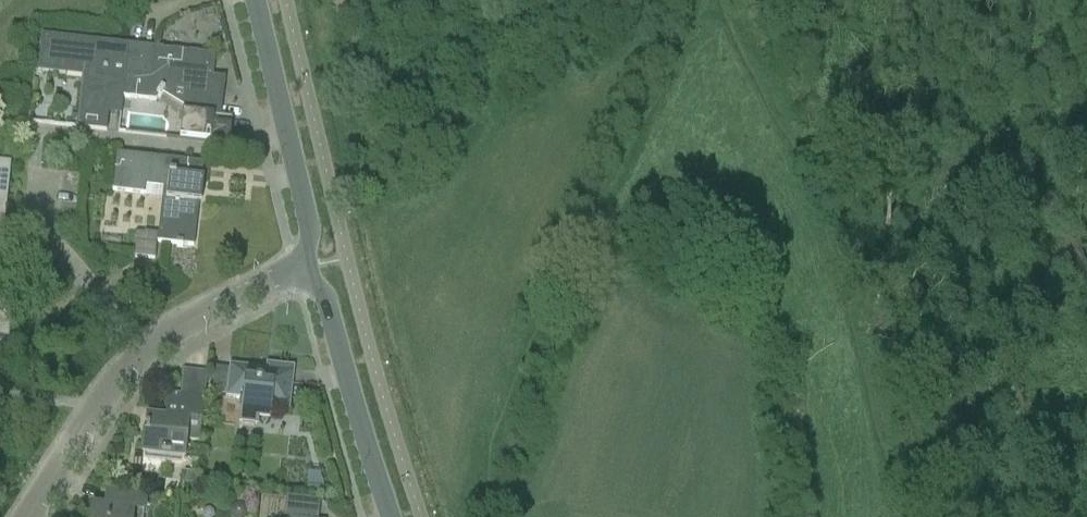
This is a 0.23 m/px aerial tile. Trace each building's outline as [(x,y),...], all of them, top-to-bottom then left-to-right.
[(38,68),(38,72),(67,75),(68,68),(82,69),(81,76),(75,127),(107,131),(107,130),(105,130),(107,111),(121,113),(123,98),(125,77),(128,46),(126,46),(115,45),(115,50),(101,49),(101,43),(41,37),(38,68)] [(128,46),(123,98),(155,101),(158,98),(159,98),(166,88),(185,90),(179,139),(229,145),(231,119),(214,117),(218,78),(212,77),(215,56),(128,46)] [(117,154),(112,191),(145,195),(146,187),(163,189),(158,235),(143,234),(143,235),(135,234),(134,242),(133,251),(133,258),(154,260),(156,243),(157,243),(176,245),(176,248),(182,248),(182,245),(193,247),(198,203),(198,202),(193,202),(195,181),(201,181),(201,180),(202,167),(203,164),(160,159),(117,154)] [(8,188),(10,164),(0,163),(0,187),(8,188)] [(10,318),(6,317),(8,302),(0,301),(0,372),(5,328),(8,328),(10,318)] [(229,365),(226,396),(225,398),(239,399),(238,406),(241,406),(239,422),(258,424),(258,418),(270,419),(271,409),(290,411),(294,367),(271,364),(271,372),(265,372),(265,369),(229,365)] [(182,458),(182,462),(184,462),(186,440),(198,442),(195,463),(197,463),(207,374),(184,371),(181,396),(168,394),(165,420),(147,418),(143,457),(144,457),(145,453),(161,455),(161,457),(170,458),(170,457),(182,458)] [(183,472),(182,484),(192,485),(193,474),(183,472)] [(145,495),(107,491),(105,511),(91,509),(90,516),(143,516),(145,495)] [(324,498),(289,496),(288,516),(323,516),(324,498)]
